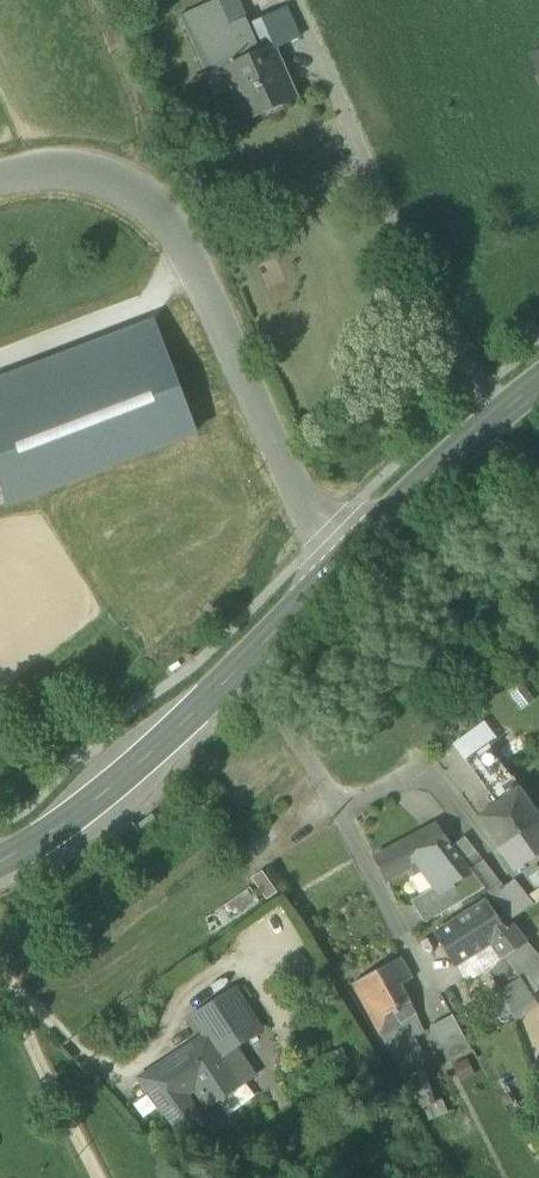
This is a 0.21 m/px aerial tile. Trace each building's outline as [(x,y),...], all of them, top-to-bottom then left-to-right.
[(202,7),(214,33),(245,19),(237,0),(217,0),(202,7)] [(192,43),(214,33),(202,7),(180,16),(192,43)] [(248,25),(245,19),(214,33),(192,43),(207,77),(229,67),(269,50),(300,36),(287,7),(248,25)] [(290,101),(269,50),(229,67),(251,118),(290,101)] [(538,83),(538,52),(530,56),(538,83)] [(0,380),(0,406),(162,344),(153,322),(0,380)] [(0,406),(0,483),(8,505),(195,433),(162,344),(0,406)] [(524,685),(510,696),(521,711),(535,701),(524,685)] [(458,742),(470,759),(489,746),(499,738),(487,721),(458,742)] [(470,759),(499,801),(518,788),(489,746),(470,759)] [(499,848),(538,822),(538,817),(518,788),(499,801),(477,817),(499,848)] [(499,848),(514,870),(538,853),(538,822),(499,848)] [(481,885),(464,864),(447,841),(435,826),(377,856),(390,880),(412,868),(415,874),(416,875),(424,870),(434,888),(439,896),(444,893),(454,888),(459,897),(481,885)] [(460,831),(447,841),(464,864),(477,854),(465,837),(460,831)] [(484,889),(503,913),(515,903),(504,888),(477,854),(464,864),(481,885),(484,889)] [(277,893),(262,872),(251,879),(266,900),(277,893)] [(515,880),(504,888),(515,903),(503,913),(507,918),(510,921),(534,905),(527,896),(515,880)] [(411,901),(424,924),(484,889),(481,885),(459,897),(454,888),(444,893),(439,896),(434,888),(411,901)] [(250,887),(202,920),(214,937),(261,904),(250,887)] [(527,896),(534,905),(538,902),(538,888),(527,896)] [(435,934),(455,966),(490,943),(501,958),(526,943),(510,921),(507,918),(501,922),(486,902),(435,934)] [(501,958),(490,943),(455,966),(466,984),(483,974),(491,973),(502,992),(510,986),(498,968),(501,958)] [(498,968),(510,986),(521,979),(515,969),(537,954),(526,943),(501,958),(498,968)] [(537,954),(515,969),(521,979),(538,967),(538,957),(537,954)] [(354,983),(382,1034),(415,1014),(412,1007),(413,1006),(401,984),(413,978),(401,957),(354,983)] [(521,979),(532,995),(538,991),(538,967),(521,979)] [(532,995),(521,979),(510,986),(502,992),(514,1022),(538,1007),(532,995)] [(141,1079),(185,1140),(201,1128),(204,1126),(198,1118),(198,1119),(184,1100),(197,1091),(207,1107),(254,1076),(235,1047),(260,1031),(234,991),(194,1017),(208,1039),(203,1043),(201,1040),(141,1079)] [(514,1022),(502,992),(486,998),(499,1028),(514,1022)] [(382,1034),(391,1050),(402,1044),(425,1030),(415,1014),(382,1034)] [(430,1028),(448,1063),(472,1051),(453,1016),(430,1028)] [(403,1045),(414,1065),(426,1059),(415,1038),(403,1045)] [(391,1050),(403,1072),(414,1065),(403,1045),(402,1044),(391,1050)] [(342,1048),(317,1059),(323,1073),(348,1063),(342,1048)] [(475,1076),(467,1059),(452,1066),(461,1083),(475,1076)] [(376,1082),(365,1061),(354,1066),(365,1088),(376,1082)] [(409,1075),(420,1109),(424,1108),(435,1104),(434,1102),(424,1070),(409,1075)] [(442,1100),(434,1102),(435,1104),(424,1108),(429,1122),(448,1115),(442,1100)]
